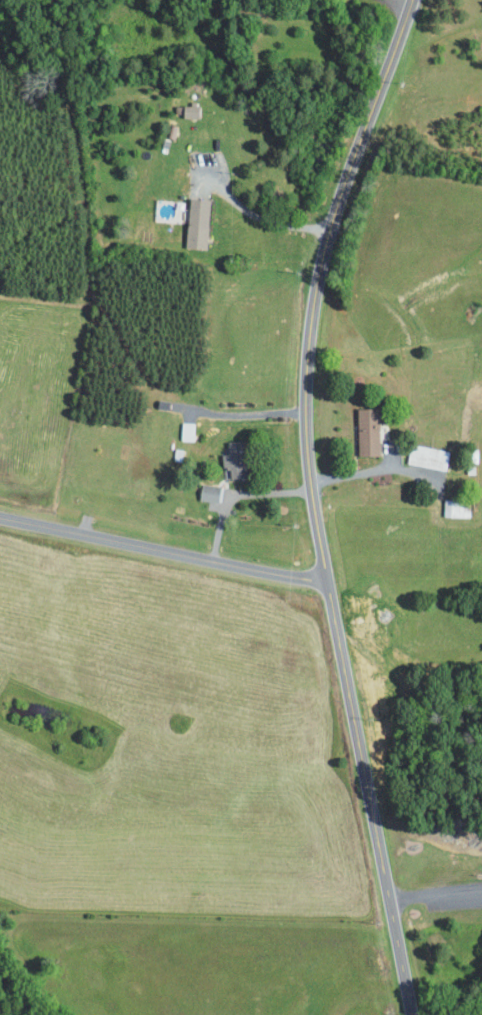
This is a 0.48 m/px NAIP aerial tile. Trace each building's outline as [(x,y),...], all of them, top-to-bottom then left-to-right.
[(197,117),(197,105),(183,105),(182,117),(197,117)] [(207,198),(187,198),(186,248),(206,248),(207,198)] [(356,408),(357,455),(378,455),(377,407),(356,408)] [(192,440),(193,422),(181,422),(180,440),(192,440)] [(444,470),(448,451),(410,443),(406,462),(444,470)] [(228,467),(228,477),(243,476),(242,454),(220,456),(221,468),(228,467)] [(215,502),(218,486),(200,483),(197,499),(215,502)] [(442,516),(468,516),(468,502),(442,501),(442,516)]
